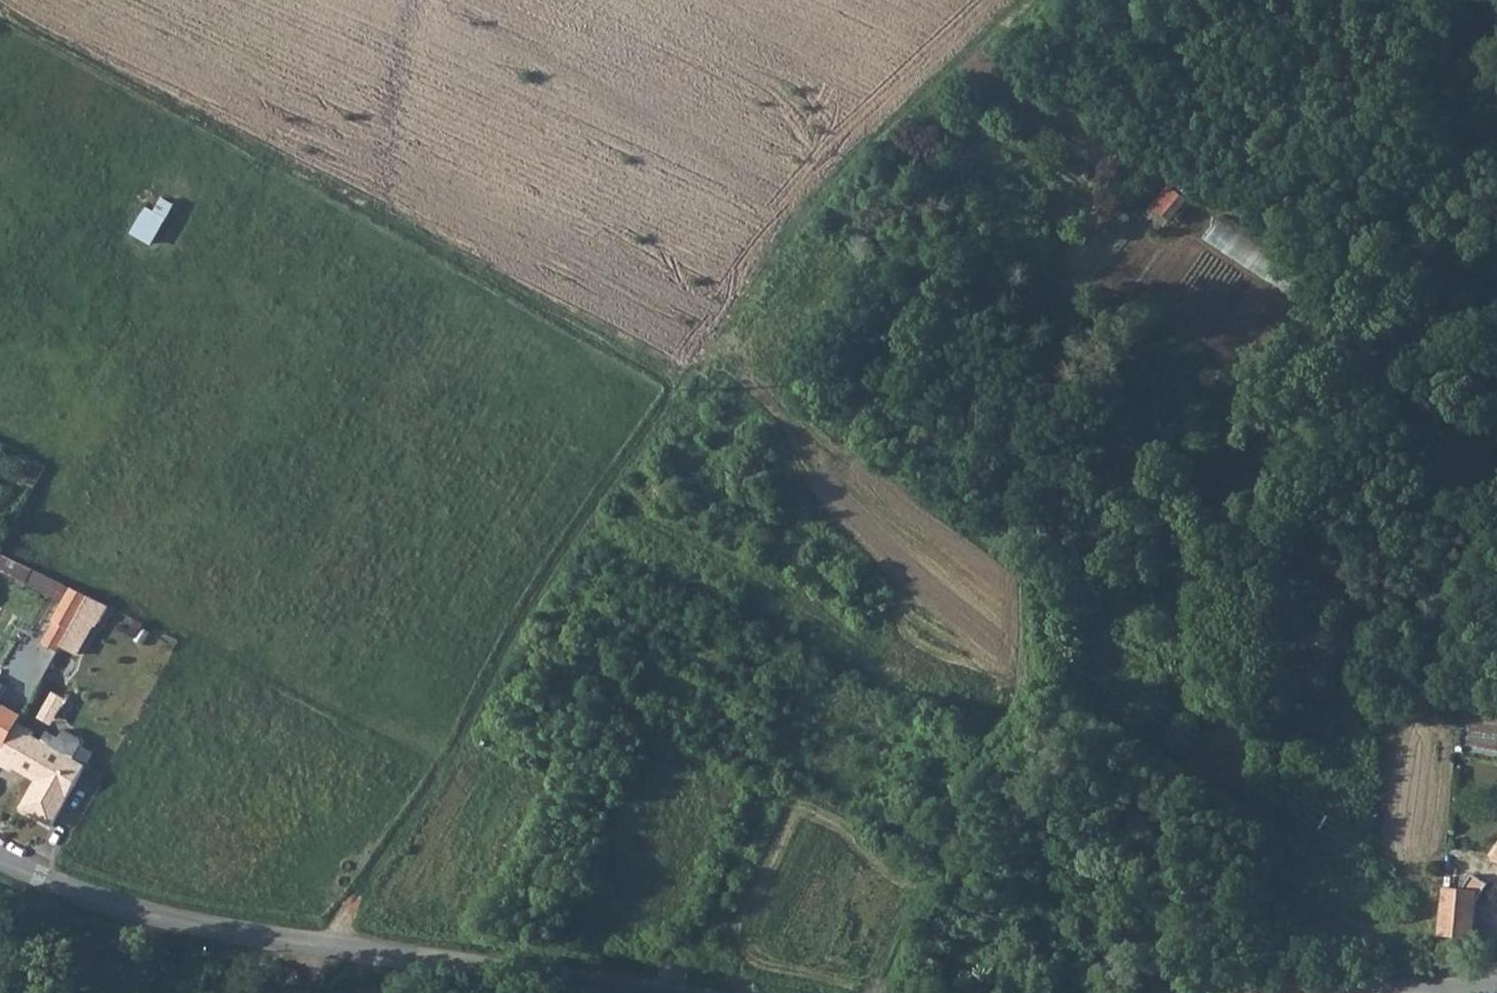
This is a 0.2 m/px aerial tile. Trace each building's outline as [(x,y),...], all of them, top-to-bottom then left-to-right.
[(1152,209),(1171,224),(1191,199),(1172,183),(1152,209)] [(1224,215),(1208,238),(1292,298),(1309,275),(1224,215)] [(46,644),(61,652),(64,647),(84,611),(92,597),(73,587),(55,619),(58,621),(46,644)] [(84,611),(64,647),(80,655),(99,620),(84,611)] [(38,733),(22,724),(10,744),(0,763),(16,772),(20,766),(42,778),(25,809),(56,826),(90,766),(36,737),(38,733)] [(1443,885),(1439,935),(1475,936),(1479,889),(1443,885)]
